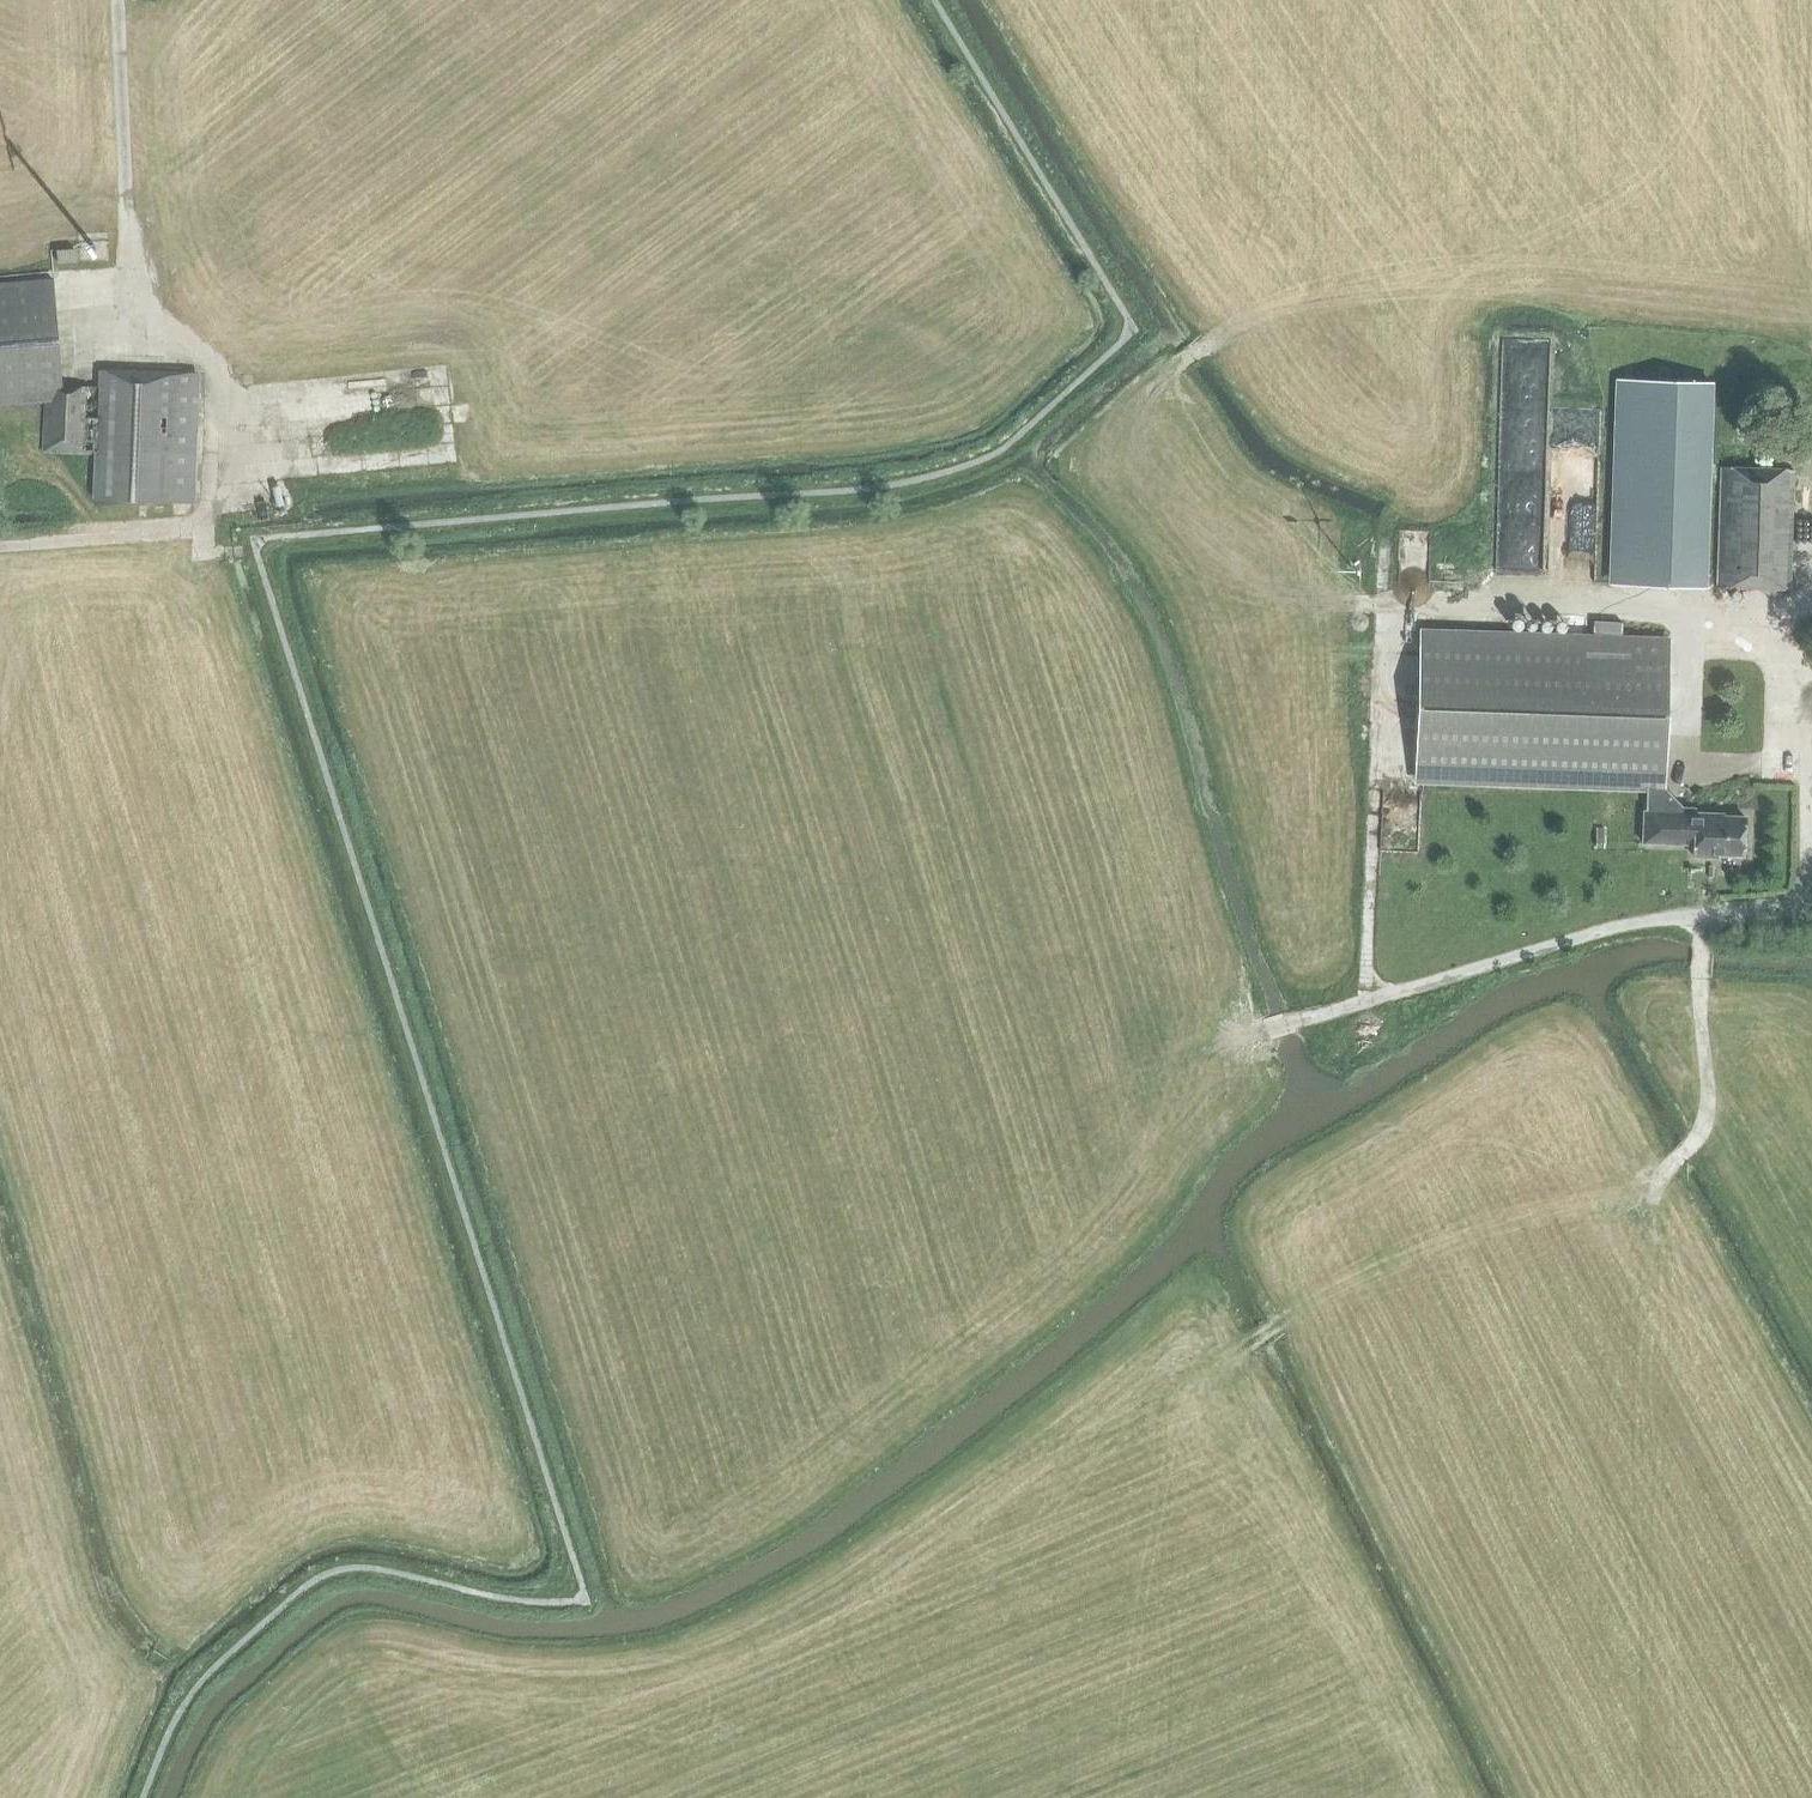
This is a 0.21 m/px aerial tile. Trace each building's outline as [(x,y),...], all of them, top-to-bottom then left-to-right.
[(74,262),(73,249),(55,251),(56,263),(74,262)] [(51,280),(0,284),(0,404),(45,400),(42,451),(94,453),(93,498),(193,502),(198,374),(98,369),(97,387),(60,386),(51,280)] [(1615,380),(1608,584),(1705,587),(1712,383),(1615,380)] [(1794,470),(1720,467),(1715,585),(1789,588),(1794,470)] [(1668,642),(1420,633),(1415,777),(1646,785),(1645,811),(1643,811),(1642,842),(1693,844),(1692,856),(1716,857),(1716,855),(1742,856),(1742,845),(1747,843),(1747,829),(1743,827),(1743,816),(1711,815),(1712,813),(1687,812),(1662,786),(1668,642)]
